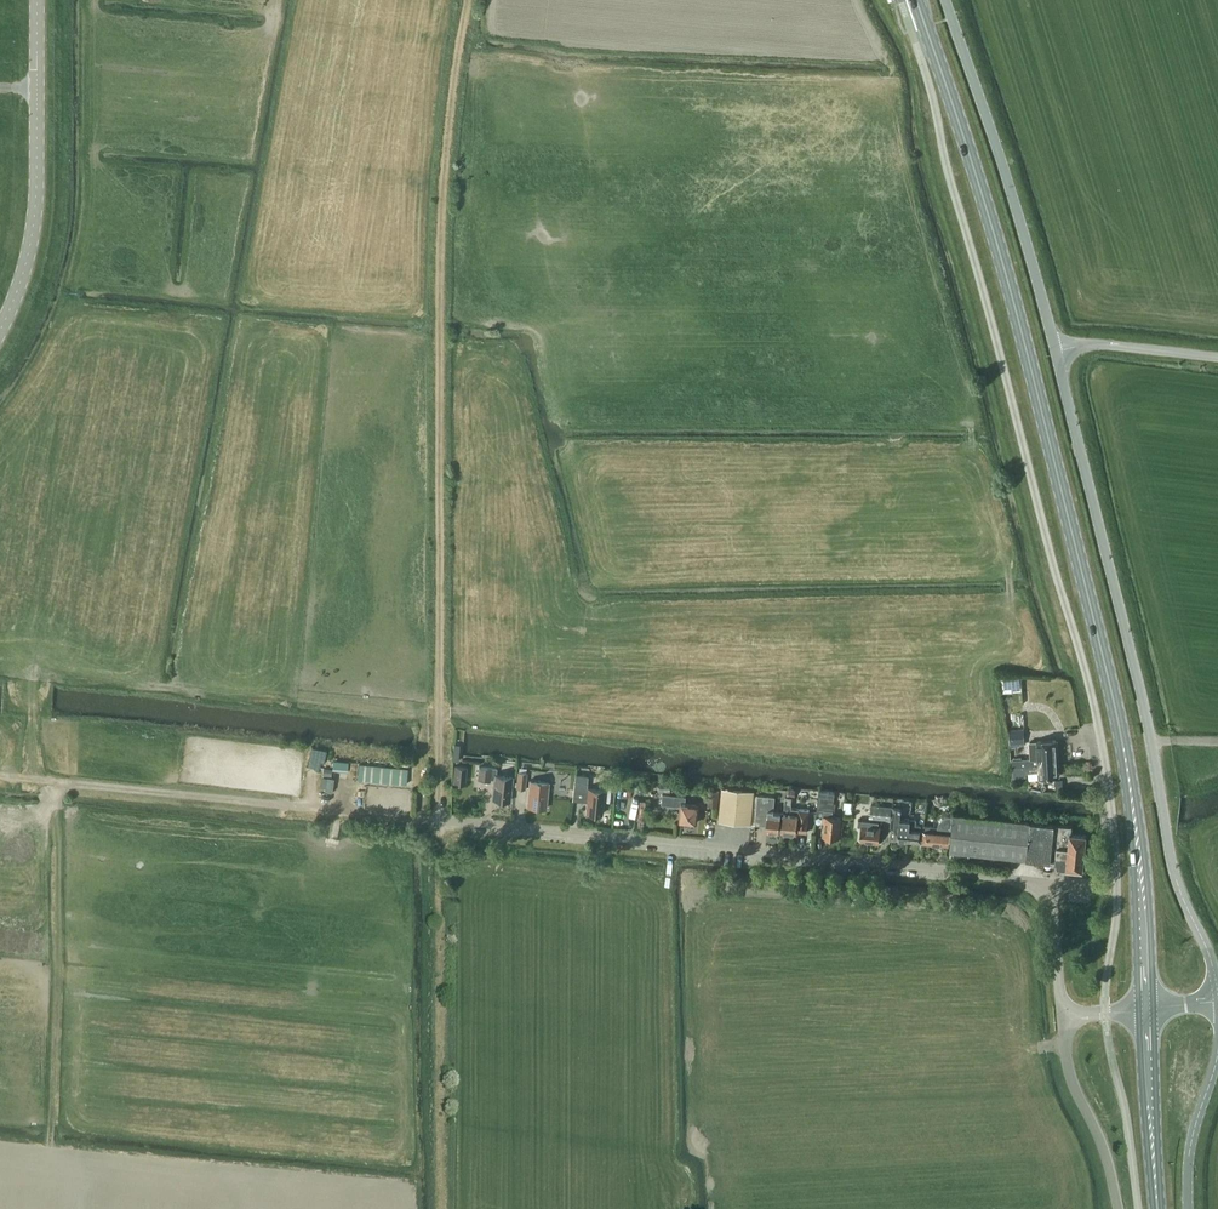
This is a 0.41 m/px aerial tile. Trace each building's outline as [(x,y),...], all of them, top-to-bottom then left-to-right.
[(998,677),(1000,693),(1022,691),(1021,677),(1009,676),(998,677)] [(1010,747),(1025,746),(1025,736),(1010,736),(1010,747)] [(1029,741),(1030,758),(1012,760),(1013,766),(1058,763),(1056,739),(1029,741)] [(335,757),(334,766),(349,768),(350,760),(335,757)] [(1027,775),(1026,772),(1039,771),(1039,777),(1059,776),(1058,763),(1013,766),(1013,776),(1027,775)] [(408,769),(359,764),(357,780),(406,784),(408,769)] [(466,767),(455,766),(454,782),(464,784),(466,767)] [(495,779),(492,799),(509,801),(512,776),(496,775),(497,768),(478,766),(477,779),(491,780),(491,779),(495,779)] [(527,772),(518,771),(516,788),(525,789),(527,772)] [(629,787),(631,775),(624,774),(623,786),(629,787)] [(575,775),(573,800),(587,802),(586,813),(602,814),(604,790),(587,788),(588,776),(575,775)] [(549,782),(529,780),(527,806),(546,808),(549,782)] [(660,791),(671,792),(671,781),(660,780),(660,791)] [(608,784),(607,795),(614,796),(615,785),(608,784)] [(719,821),(741,823),(751,824),(754,790),(722,788),(719,821)] [(796,790),(788,789),(788,796),(795,797),(796,790)] [(839,838),(841,817),(832,816),(834,802),(835,792),(819,791),(818,800),(816,815),(823,815),(823,822),(825,823),(824,836),(830,837),(831,838),(835,839),(836,837),(839,838)] [(719,793),(709,792),(708,806),(718,807),(719,793)] [(696,823),(698,805),(685,803),(686,797),(662,794),(661,804),(682,806),(680,821),(696,823)] [(779,831),(781,812),(773,811),(775,796),(758,795),(757,801),(755,824),(767,825),(766,831),(778,833),(779,831)] [(807,832),(809,810),(791,808),(792,797),(785,796),(782,832),(786,832),(786,833),(796,834),(796,833),(797,831),(807,832)] [(927,803),(920,802),(918,818),(924,819),(927,803)] [(892,806),(871,804),(870,818),(891,820),(892,806)] [(844,806),(843,814),(851,815),(851,807),(844,806)] [(901,808),(899,807),(893,807),(891,822),(890,828),(895,828),(894,840),(908,841),(910,820),(910,819),(910,817),(900,816),(901,808)] [(1083,870),(1086,833),(1070,831),(1071,825),(1030,821),(953,814),(950,851),(1026,859),(1026,858),(1055,862),(1058,867),(1083,870)] [(938,824),(938,827),(923,825),(923,830),(921,843),(949,846),(952,815),(950,815),(948,815),(946,816),(944,817),(942,818),(941,820),(939,821),(938,824)] [(910,819),(910,820),(908,841),(921,843),(923,830),(920,830),(921,825),(916,825),(916,819),(910,819)] [(879,842),(881,824),(879,823),(879,822),(858,820),(858,826),(861,826),(860,840),(870,841),(871,842),(876,843),(877,842),(879,842)]
